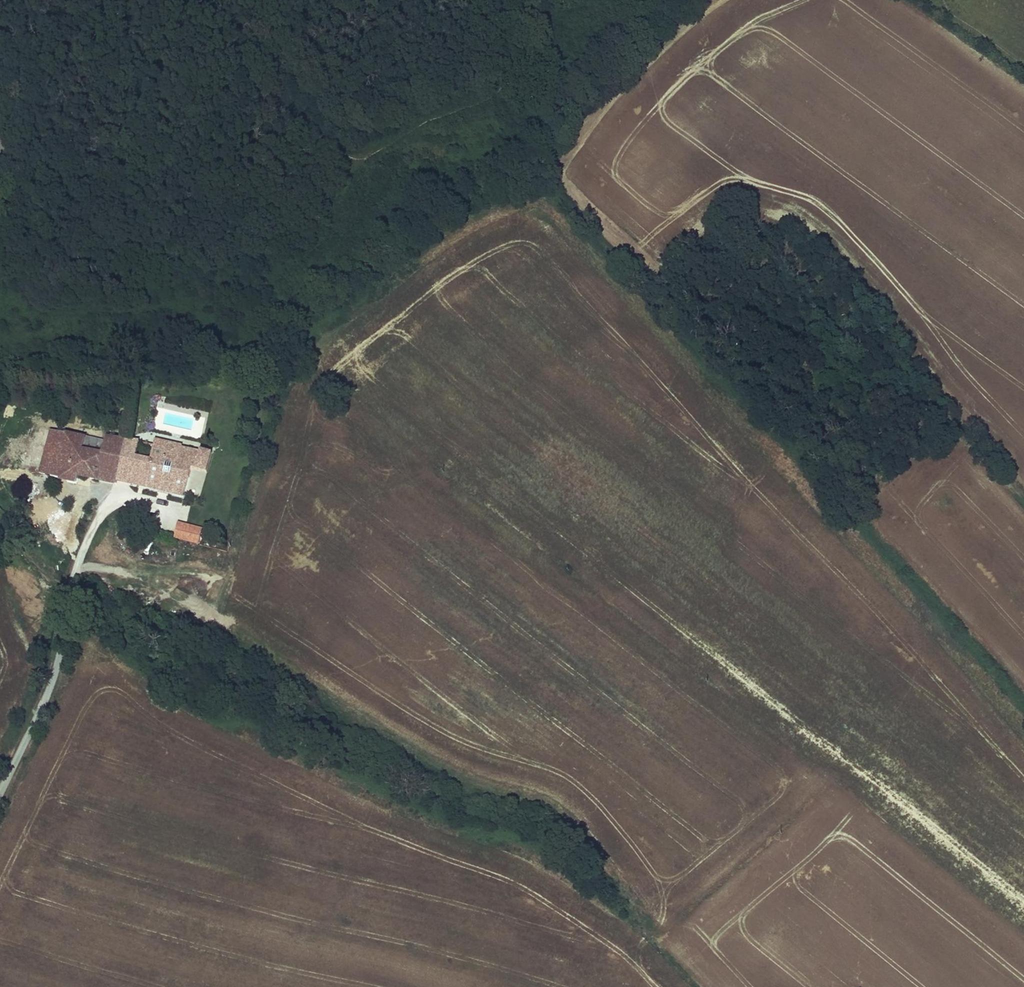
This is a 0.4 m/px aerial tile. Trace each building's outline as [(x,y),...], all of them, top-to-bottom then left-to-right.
[(61,434),(50,431),(41,473),(52,476),(52,477),(69,481),(69,482),(77,484),(79,476),(96,480),(104,442),(61,432),(61,434)] [(127,440),(106,435),(104,442),(96,480),(116,485),(117,481),(123,454),(127,440)] [(138,443),(127,440),(123,454),(135,457),(138,443)] [(187,446),(161,441),(160,446),(185,452),(186,450),(187,446)] [(160,446),(155,445),(151,460),(145,487),(159,490),(160,486),(170,488),(169,493),(185,496),(191,469),(208,472),(212,453),(201,450),(200,453),(186,450),(185,452),(160,446)] [(135,457),(123,454),(117,481),(145,487),(151,460),(135,457)] [(202,529),(180,523),(176,537),(199,543),(202,529)]
